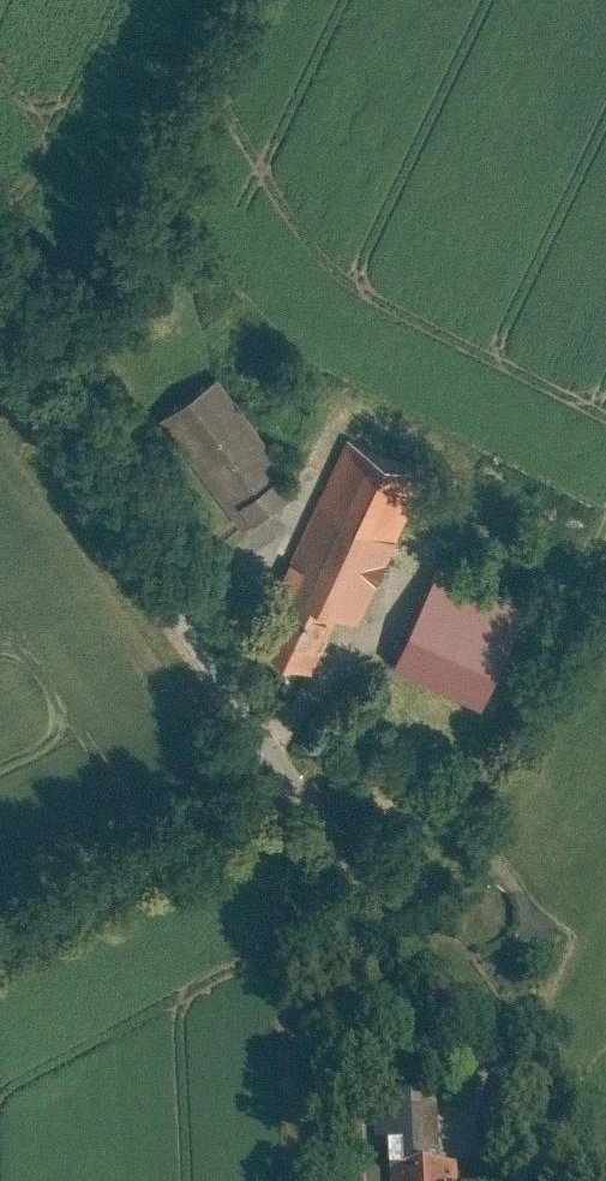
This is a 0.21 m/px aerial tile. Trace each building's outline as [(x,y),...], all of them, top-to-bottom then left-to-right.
[(299,471),(228,372),(169,414),(249,525),(294,493),(286,481),(299,471)] [(432,471),(355,437),(289,584),(303,590),(348,610),(366,618),(432,471)] [(444,563),(403,659),(494,697),(534,601),(444,563)] [(348,610),(303,590),(277,649),(322,670),(348,610)] [(447,1107),(407,1109),(410,1166),(450,1164),(447,1107)] [(400,1167),(400,1180),(468,1180),(467,1163),(450,1164),(410,1166),(400,1167)]
